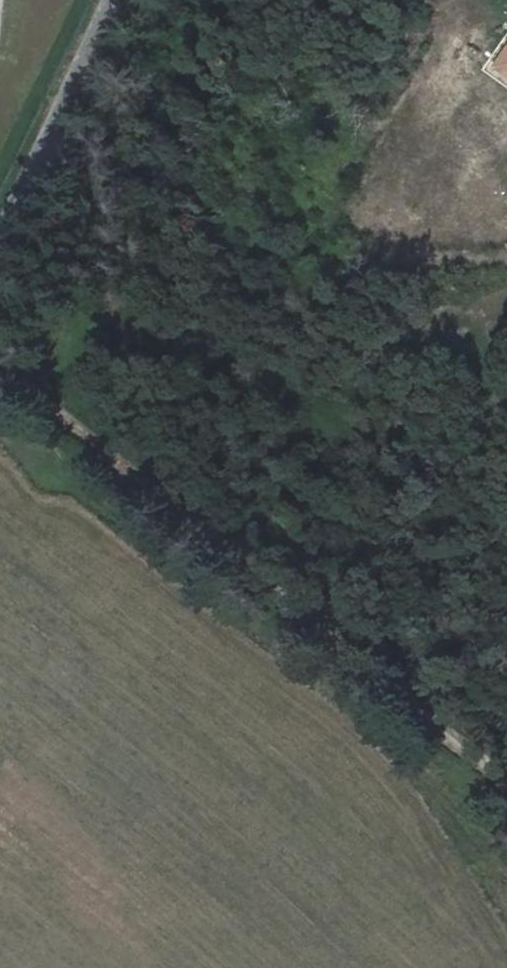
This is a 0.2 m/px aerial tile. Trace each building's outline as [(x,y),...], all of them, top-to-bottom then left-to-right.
[(486,86),(500,99),(506,111),(506,53),(486,86)]
